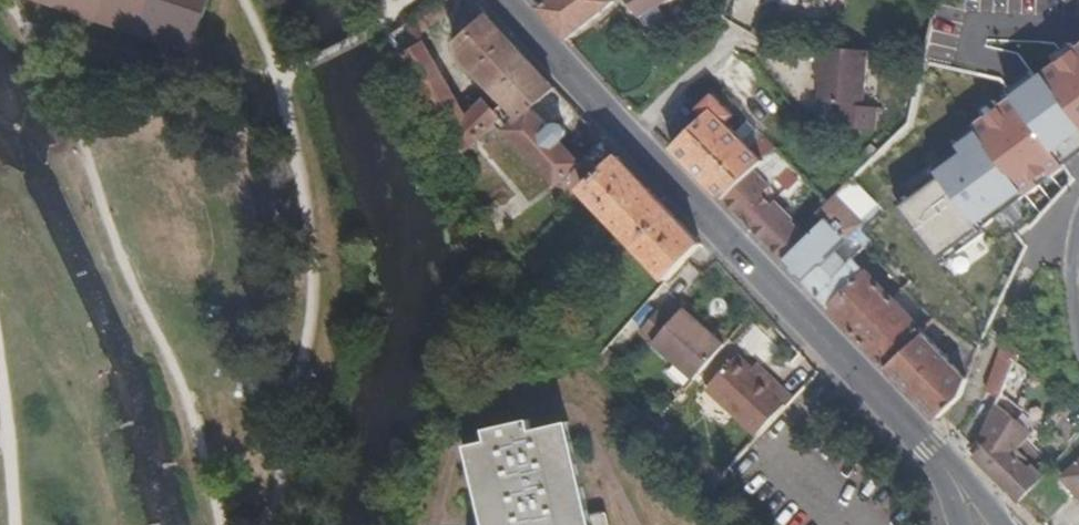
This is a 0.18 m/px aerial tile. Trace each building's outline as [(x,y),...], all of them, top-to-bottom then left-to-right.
[(195,54),(212,0),(29,0),(195,54)] [(617,4),(615,0),(556,0),(542,11),(571,43),(617,4)] [(643,20),(671,0),(629,0),(643,20)] [(426,33),(450,15),(438,3),(416,20),(426,33)] [(507,100),(525,118),(538,106),(540,107),(558,89),(507,34),(493,19),(464,45),(462,52),(507,100)] [(503,118),(496,110),(488,102),(469,119),(426,44),(407,56),(456,141),(465,154),(503,118)] [(869,48),(819,46),(818,65),(823,66),(822,101),(844,102),(843,125),(880,127),(881,105),(867,104),(869,48)] [(904,209),(948,264),(962,253),(966,258),(991,237),(987,233),(1008,216),(1005,212),(1014,204),(1018,209),(1044,188),(1041,184),(1051,175),(1055,179),(1071,167),(1067,162),(1078,153),(1078,47),(957,143),(964,152),(938,173),(943,178),(904,209)] [(558,89),(540,107),(538,106),(525,118),(510,131),(571,197),(595,176),(585,165),(588,161),(601,150),(598,147),(586,159),(567,139),(568,135),(566,131),(564,128),(560,126),(556,126),(576,108),(558,89)] [(699,174),(726,202),(758,172),(777,153),(761,136),(748,147),(729,127),(737,119),(717,99),(701,113),(707,119),(675,150),(699,174)] [(594,167),(606,155),(601,150),(588,161),(594,167)] [(777,153),(758,172),(773,189),(795,168),(779,151),(777,153)] [(1067,162),(1071,167),(1078,160),(1078,153),(1067,162)] [(665,205),(622,158),(586,192),(670,283),(703,245),(665,205)] [(785,263),(813,238),(780,204),(774,205),(764,197),(773,189),(758,172),(726,202),(757,234),(785,263)] [(1051,175),(1041,184),(1044,188),(1055,179),(1051,175)] [(773,189),(764,197),(774,205),(776,202),(777,197),(776,192),(773,189)] [(818,297),(849,269),(837,257),(850,244),(861,244),(856,239),(867,228),(838,198),(830,206),(820,216),(828,224),(813,238),(785,263),(805,284),(818,297)] [(1014,204),(1005,212),(1008,216),(1018,209),(1014,204)] [(962,253),(948,264),(951,269),(966,258),(962,253)] [(855,263),(849,269),(818,297),(890,371),(926,336),(924,334),(855,263)] [(695,382),(726,347),(685,311),(677,319),(663,308),(641,332),(695,382)] [(916,398),(940,422),(966,399),(970,382),(926,336),(890,371),(916,398)] [(987,392),(998,396),(1000,397),(1018,357),(1000,351),(987,392)] [(761,440),(797,400),(784,389),(779,393),(756,373),(741,359),(710,395),(761,440)] [(779,393),(784,389),(761,368),(756,373),(779,393)] [(1020,502),(1041,482),(1014,454),(1033,434),(996,405),(995,413),(991,427),(985,440),(990,445),(975,459),(996,479),(1020,502)] [(607,516),(594,518),(590,519),(572,425),(542,432),(539,420),(497,429),(499,440),(482,443),(498,524),(609,524),(607,516)] [(1065,476),(1078,491),(1078,464),(1065,476)]
